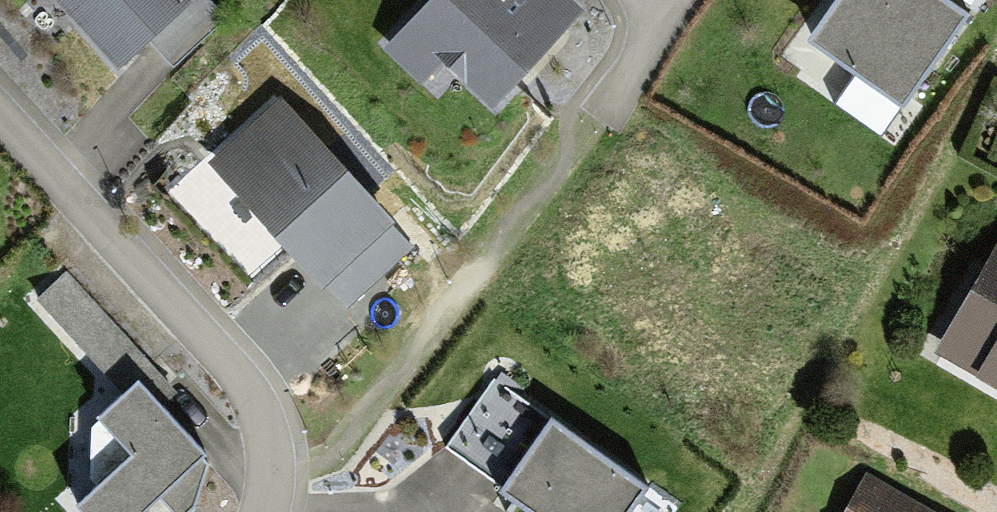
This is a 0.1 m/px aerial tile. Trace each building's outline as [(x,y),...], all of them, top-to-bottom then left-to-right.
[(134,70),(206,0),(66,0),(134,70)] [(388,49),(437,94),(457,72),(493,105),(580,11),(569,0),(434,0),(388,49)] [(941,0),(841,0),(812,40),(901,103),(963,16),(941,0)] [(288,96),(218,162),(352,304),(423,238),(288,96)] [(941,344),(996,373),(996,236),(941,344)] [(137,367),(102,409),(133,435),(87,489),(115,511),(147,511),(215,432),(137,367)] [(496,384),(450,448),(540,511),(634,511),(648,493),(496,384)] [(866,478),(846,511),(922,511),(866,478)]
